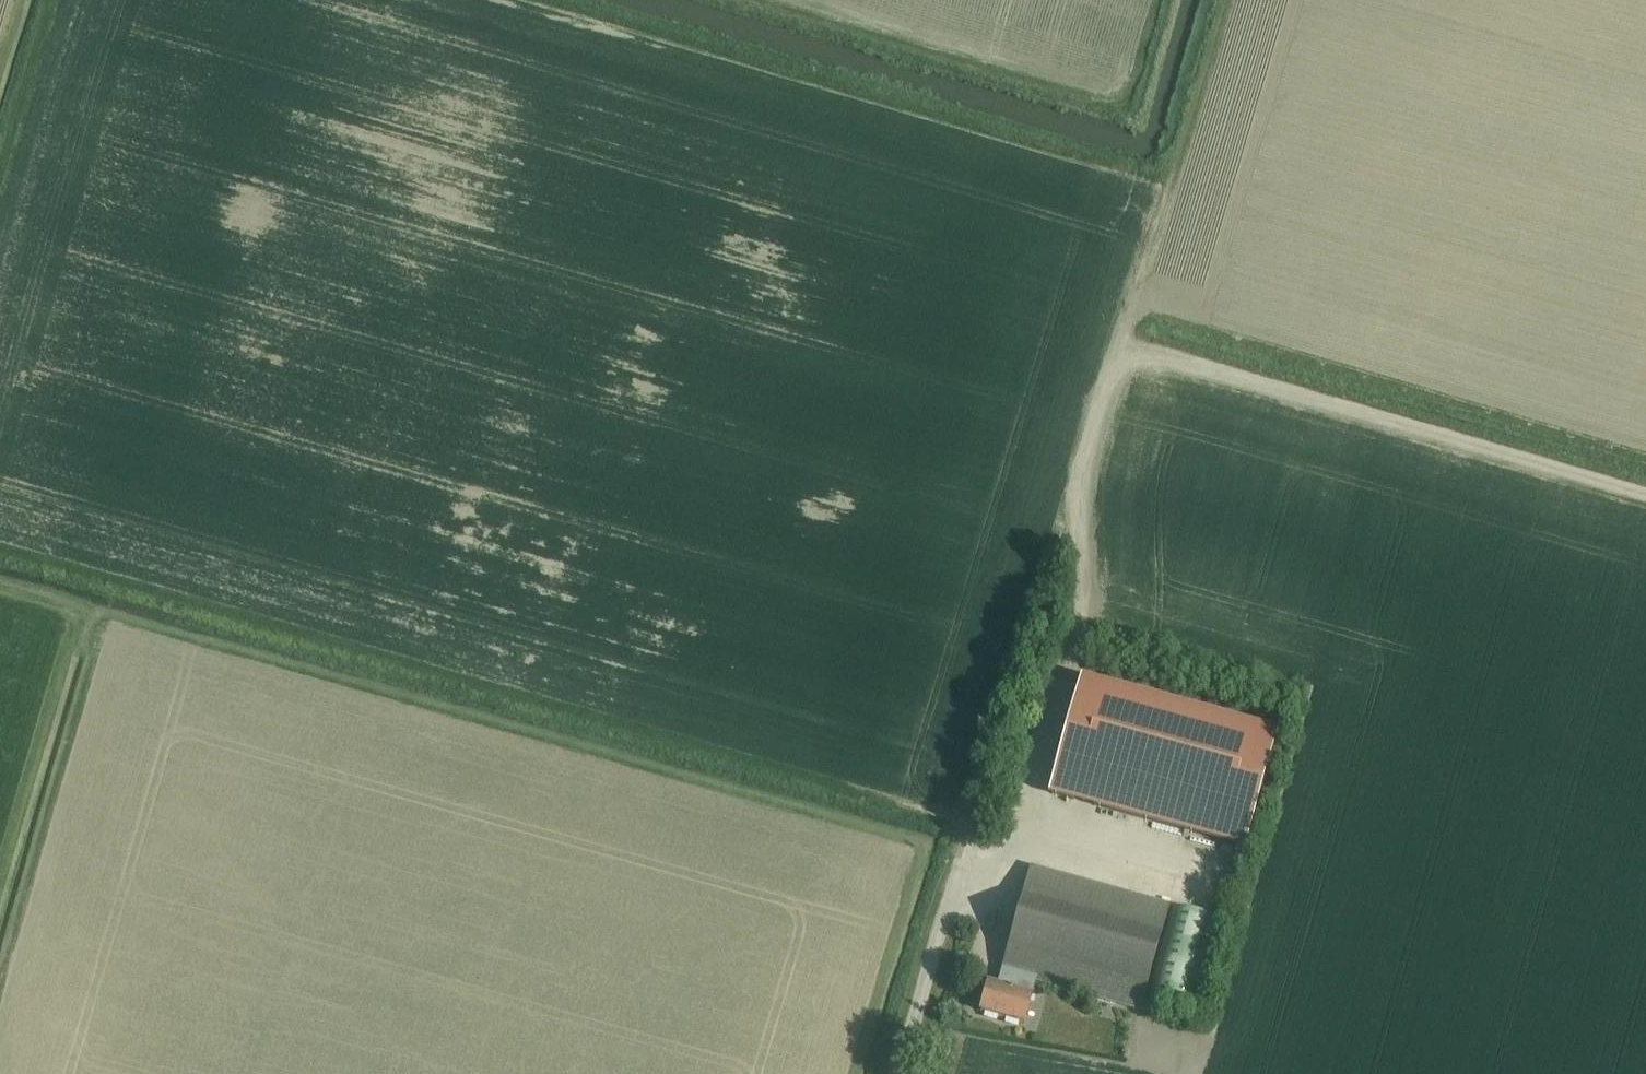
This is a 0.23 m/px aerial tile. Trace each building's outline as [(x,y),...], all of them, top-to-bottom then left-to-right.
[(1052,795),(1239,847),(1243,848),(1273,737),(1083,684),(1052,795)] [(1142,1013),(1143,1009),(1171,908),(1033,869),(998,991),(987,988),(980,1015),(1025,1027),(1037,984),(1142,1013)]
